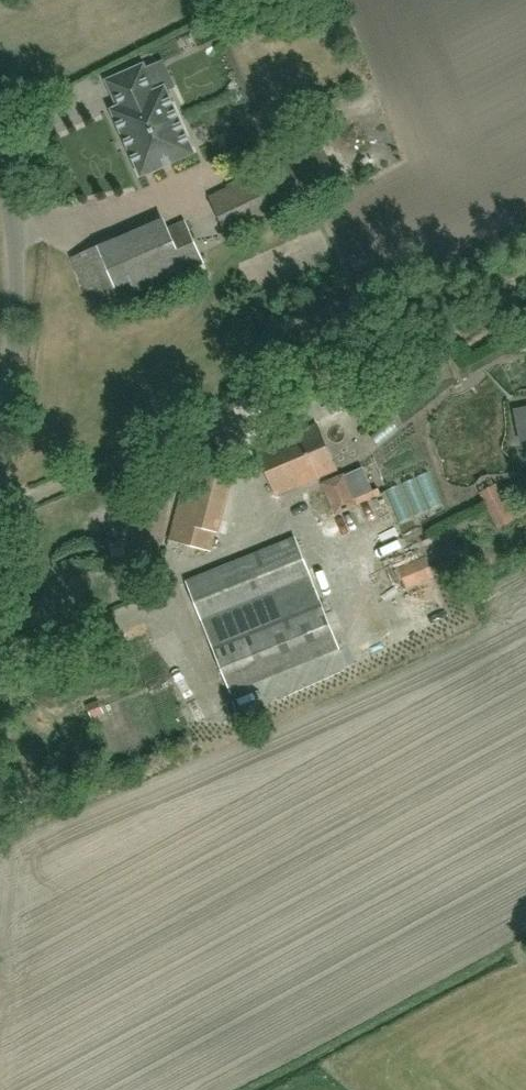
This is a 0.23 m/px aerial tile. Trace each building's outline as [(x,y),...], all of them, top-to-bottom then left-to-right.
[(112,109),(127,142),(142,176),(195,153),(167,89),(157,94),(144,65),(108,81),(114,95),(118,93),(123,105),(112,109)] [(229,236),(340,184),(322,144),(210,197),(229,236)] [(95,312),(205,264),(186,220),(169,227),(164,217),(72,258),(95,312)] [(264,418),(303,402),(291,372),(252,387),(264,418)] [(515,410),(521,441),(525,440),(525,408),(515,410)] [(277,494),(337,469),(318,424),(258,449),(277,494)] [(231,476),(236,458),(194,447),(169,540),(212,551),(217,531),(219,532),(233,477),(231,476)] [(382,459),(386,482),(417,476),(412,454),(382,459)] [(362,468),(325,484),(337,512),(344,509),(345,512),(349,510),(348,507),(374,497),(362,468)] [(385,497),(370,501),(376,521),(390,517),(385,497)] [(513,521),(506,509),(494,515),(501,527),(513,521)] [(205,626),(313,580),(295,538),(244,560),(243,558),(187,581),(205,626)] [(425,557),(399,567),(407,588),(433,578),(425,557)] [(412,594),(418,609),(442,598),(436,584),(412,594)] [(149,616),(192,600),(188,589),(145,605),(149,616)] [(231,693),(340,649),(321,600),(212,644),(231,693)]
